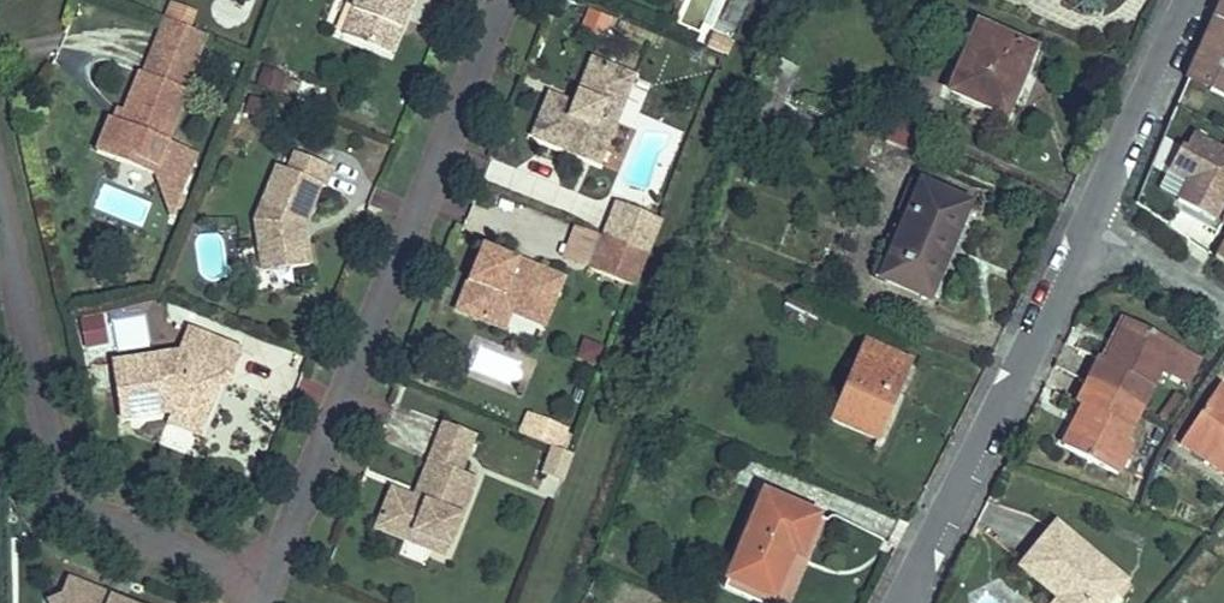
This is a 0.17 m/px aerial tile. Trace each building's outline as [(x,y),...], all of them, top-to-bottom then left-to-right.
[(342,35),(390,55),(401,29),(395,27),(399,17),(405,19),(412,0),(356,0),(342,35)] [(1210,30),(1216,33),(1210,48),(1203,45),(1191,74),(1213,84),(1210,91),(1223,97),(1223,0),(1210,30)] [(405,19),(399,17),(395,27),(401,29),(405,19)] [(206,36),(165,20),(152,53),(193,70),(206,36)] [(1025,70),(1034,49),(978,25),(949,92),(998,112),(1017,67),(1025,70)] [(1210,30),(1203,45),(1210,48),(1216,33),(1210,30)] [(707,47),(727,56),(732,45),(712,36),(707,47)] [(193,70),(152,53),(144,74),(184,90),(193,70)] [(578,95),(584,98),(580,107),(574,105),(549,95),(532,137),(599,164),(634,77),(592,60),(578,95)] [(765,92),(784,100),(797,69),(778,61),(765,92)] [(1017,67),(998,112),(1006,116),(1025,70),(1017,67)] [(277,94),(284,78),(263,70),(257,86),(277,94)] [(187,91),(140,73),(120,123),(113,120),(110,119),(96,152),(183,187),(193,161),(164,149),(166,142),(187,91)] [(1213,84),(1191,74),(1187,81),(1210,91),(1213,84)] [(784,100),(765,92),(753,116),(755,116),(749,127),(768,136),(773,123),(784,100)] [(584,98),(578,95),(574,105),(580,107),(584,98)] [(784,100),(773,123),(785,128),(795,104),(784,100)] [(992,126),(998,112),(976,103),(970,117),(992,126)] [(120,123),(124,112),(118,109),(113,120),(120,123)] [(1214,221),(1223,202),(1223,152),(1192,135),(1184,150),(1180,148),(1169,170),(1189,180),(1177,202),(1214,221)] [(164,149),(193,161),(196,154),(166,142),(164,149)] [(295,152),(287,171),(277,167),(254,219),(262,272),(309,266),(305,238),(299,239),(298,227),(303,226),(321,186),(325,187),(333,169),(295,152)] [(183,187),(153,175),(169,217),(171,217),(183,187)] [(913,217),(909,215),(922,184),(914,181),(874,275),(886,280),(913,217)] [(968,204),(922,184),(909,215),(913,217),(886,280),(929,298),(944,261),(941,260),(950,240),(953,241),(968,204)] [(648,255),(662,221),(617,203),(603,237),(648,255)] [(589,269),(603,237),(577,226),(564,259),(589,269)] [(636,288),(648,255),(603,237),(589,269),(636,288)] [(941,260),(944,261),(953,241),(950,240),(941,260)] [(1215,257),(1223,263),(1223,240),(1215,257)] [(531,266),(529,273),(516,268),(519,261),(482,246),(455,311),(487,324),(499,296),(549,316),(564,279),(531,266)] [(531,266),(519,261),(516,268),(529,273),(531,266)] [(549,316),(499,296),(487,324),(504,331),(511,314),(544,327),(549,316)] [(107,345),(101,312),(77,317),(83,349),(107,345)] [(235,336),(184,317),(175,342),(109,357),(121,411),(164,402),(163,397),(166,396),(201,409),(218,359),(226,362),(235,336)] [(1120,318),(1100,359),(1106,362),(1126,321),(1120,318)] [(1181,348),(1126,321),(1106,362),(1100,359),(1088,381),(1142,408),(1159,374),(1166,377),(1181,348)] [(910,362),(866,343),(833,420),(877,439),(910,362)] [(1201,358),(1181,348),(1166,377),(1186,387),(1201,358)] [(1072,428),(1062,448),(1117,475),(1132,446),(1124,442),(1142,408),(1088,381),(1077,404),(1089,410),(1078,431),(1072,428)] [(1219,387),(1181,445),(1223,473),(1223,390),(1219,387)] [(1170,426),(1187,401),(1177,394),(1160,419),(1170,426)] [(196,423),(201,409),(166,396),(163,397),(164,402),(162,411),(196,423)] [(1089,410),(1083,407),(1072,428),(1078,431),(1089,410)] [(525,436),(532,419),(526,417),(519,433),(525,436)] [(553,447),(560,431),(532,419),(525,436),(553,447)] [(444,422),(435,443),(467,456),(475,435),(444,422)] [(566,433),(560,431),(553,447),(559,449),(566,433)] [(435,443),(429,460),(436,463),(460,473),(467,456),(435,443)] [(553,447),(545,468),(565,476),(573,455),(553,447)] [(429,460),(413,498),(423,502),(427,492),(425,491),(436,463),(429,460)] [(477,479),(460,473),(436,463),(425,491),(427,492),(423,502),(413,498),(398,492),(391,511),(384,508),(375,529),(410,543),(413,534),(429,540),(425,549),(445,557),(477,479)] [(565,476),(545,468),(543,474),(563,481),(565,476)] [(384,508),(391,511),(398,492),(391,489),(384,508)] [(818,516),(764,494),(727,580),(766,597),(773,599),(789,561),(785,559),(789,551),(792,553),(801,557),(818,516)] [(1022,566),(1063,601),(1061,602),(1106,602),(1125,581),(1058,524),(1022,566)] [(429,540),(413,534),(410,543),(425,549),(429,540)] [(110,597),(111,595),(69,578),(62,596),(49,601),(50,602),(107,602),(110,597)] [(766,597),(727,580),(722,594),(744,602),(764,602),(766,597)]
